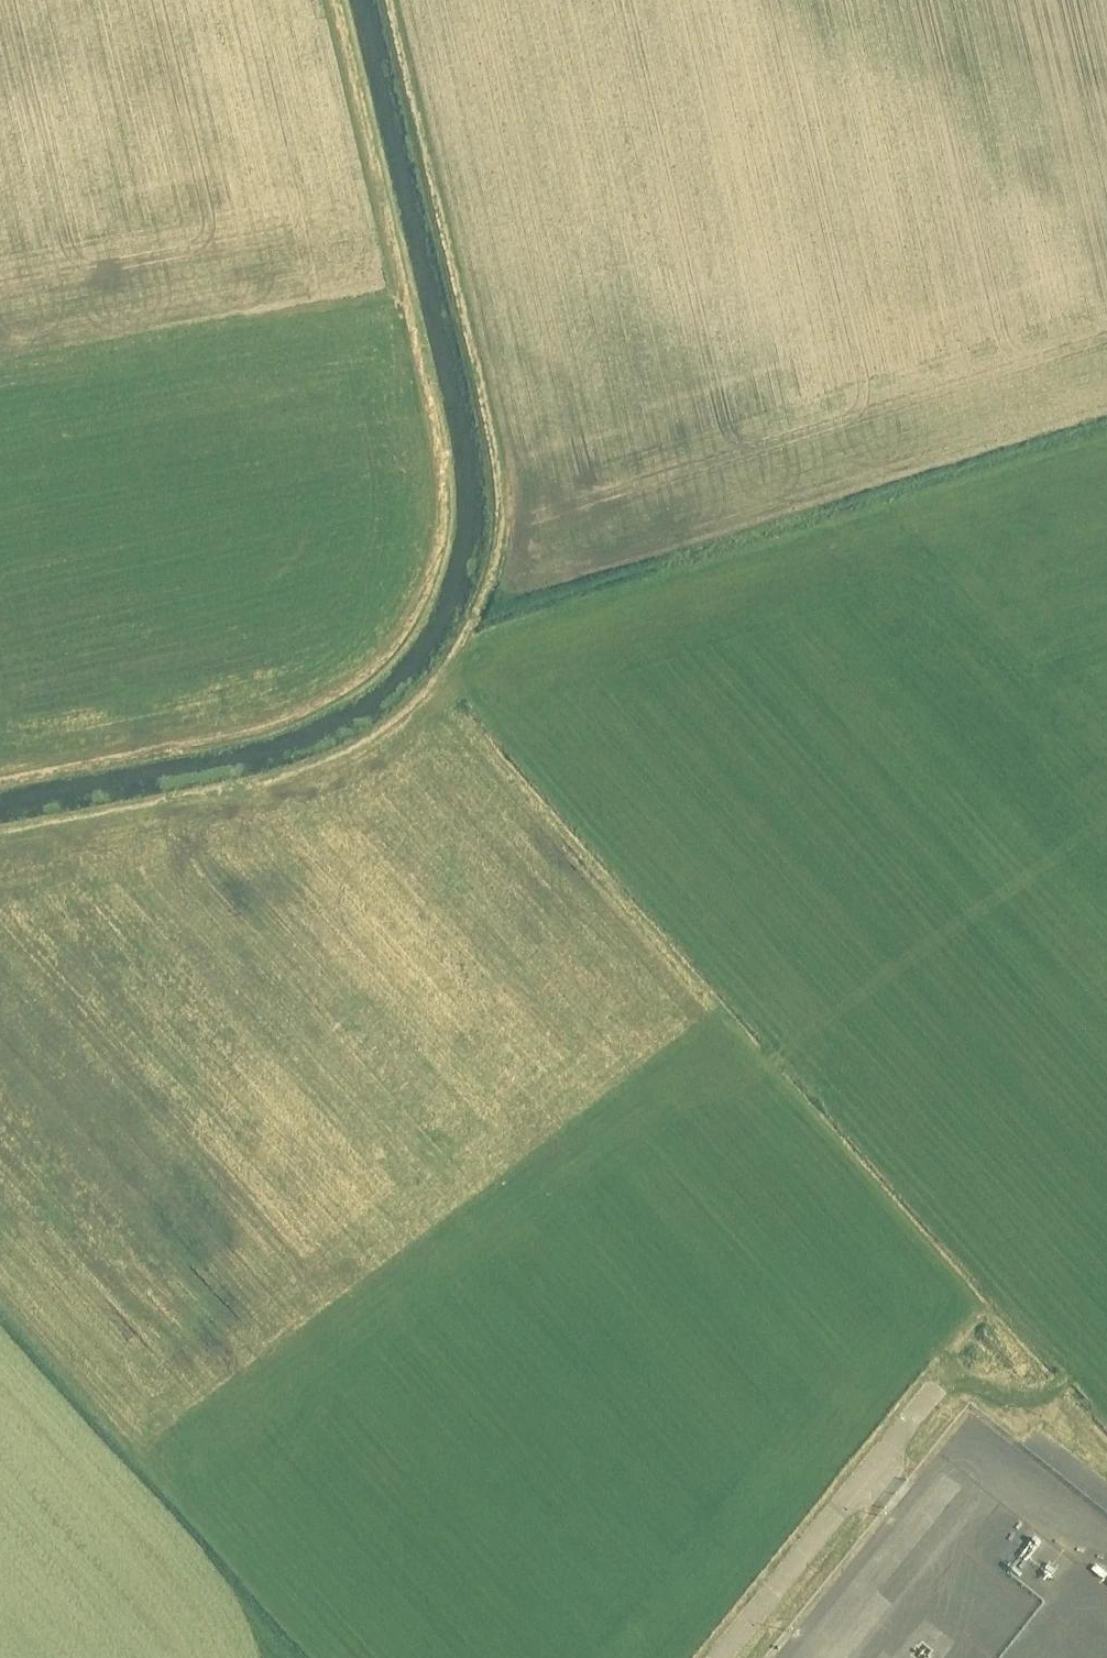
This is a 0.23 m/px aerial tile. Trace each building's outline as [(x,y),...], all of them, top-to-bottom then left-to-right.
[(861,1517),(853,1529),(864,1538),(873,1525),(861,1517)] [(1007,1559),(1018,1568),(1038,1544),(1028,1535),(1007,1559)] [(796,1657),(831,1657),(899,1565),(876,1549),(796,1657)] [(981,1614),(1030,1650),(1053,1619),(1008,1586),(1001,1596),(997,1593),(981,1614)] [(918,1657),(940,1657),(943,1654),(925,1640),(914,1655),(918,1657)]
